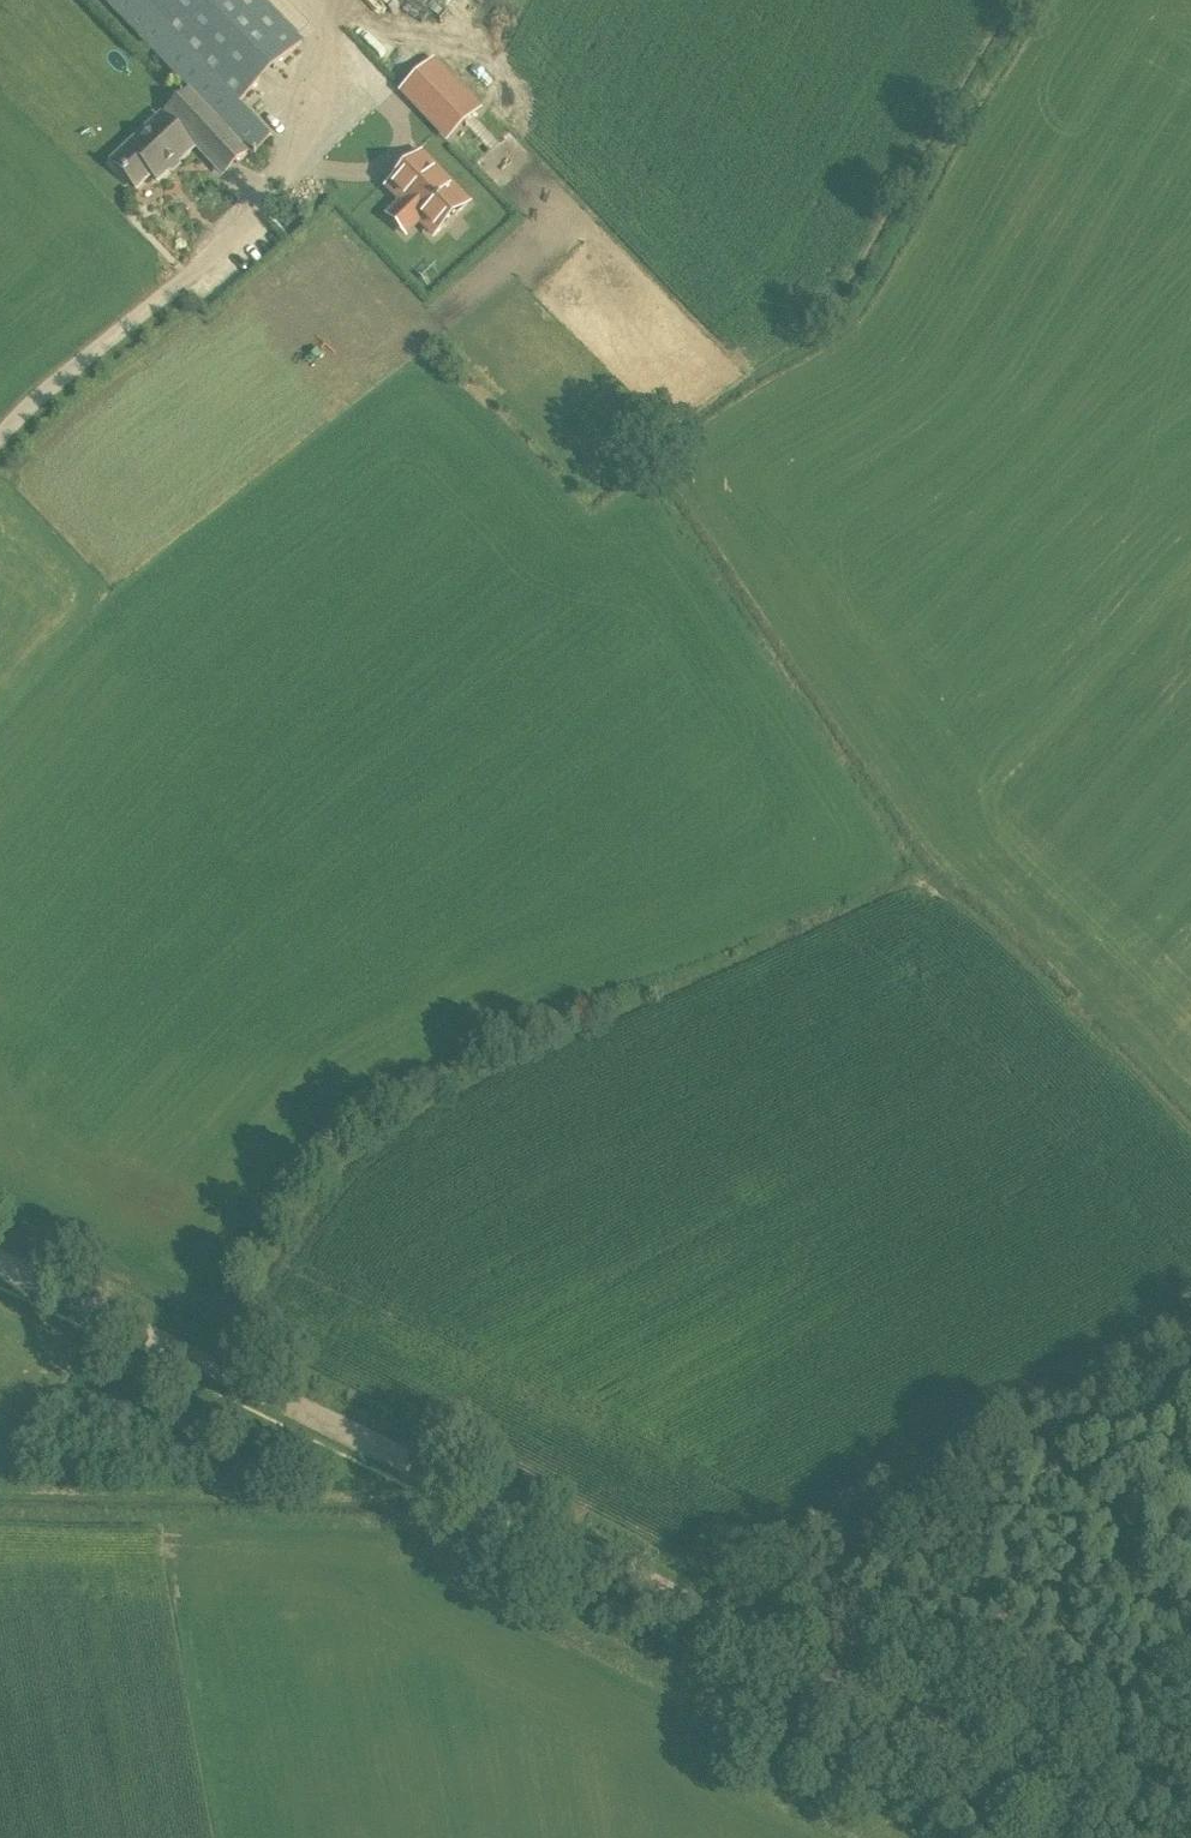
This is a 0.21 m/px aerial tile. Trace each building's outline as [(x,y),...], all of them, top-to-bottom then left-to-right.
[(271,137),(239,106),(304,44),(262,0),(102,0),(251,157),(271,137)] [(434,61),(401,92),(446,140),(479,109),(434,61)] [(178,124),(224,173),(244,155),(199,105),(188,93),(167,112),(178,124)] [(156,184),(192,149),(161,116),(124,151),(122,149),(108,162),(136,192),(151,179),(156,184)] [(405,216),(440,187),(400,139),(366,167),(377,181),(361,194),(376,212),(394,202),(405,216)] [(303,404),(318,411),(325,397),(310,390),(303,404)] [(219,500),(241,492),(236,481),(215,489),(219,500)] [(190,494),(176,504),(188,519),(201,508),(190,494)]
